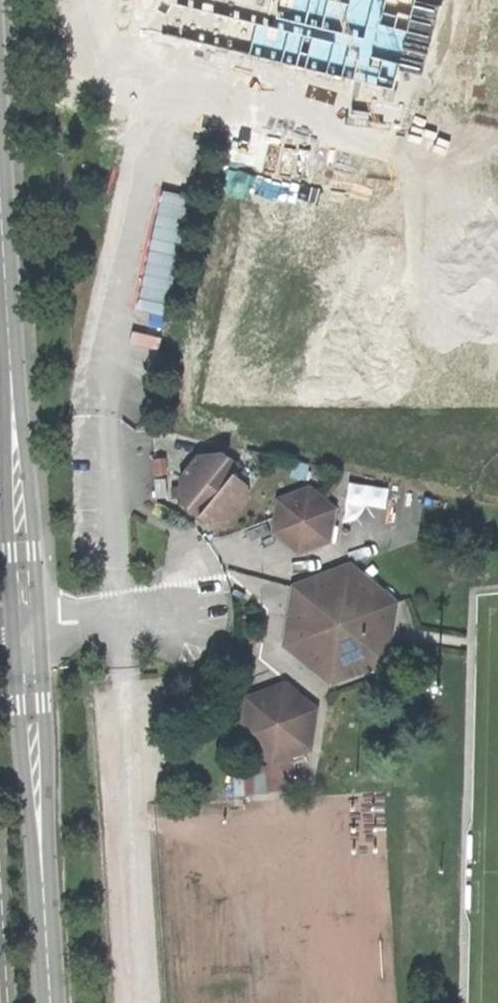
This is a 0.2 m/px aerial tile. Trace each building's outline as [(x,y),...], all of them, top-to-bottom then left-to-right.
[(203,523),(226,520),(245,500),(244,488),(228,474),(234,465),(221,455),(197,457),(177,480),(179,504),(203,523)] [(153,476),(161,475),(161,460),(152,461),(153,476)] [(153,499),(163,499),(163,481),(154,481),(153,499)] [(349,521),(365,523),(366,503),(391,506),(393,486),(353,482),(349,521)] [(297,555),(329,544),(334,511),(310,490),(278,501),(272,534),(297,555)] [(366,523),(386,525),(388,507),(368,505),(366,523)] [(286,648),(330,684),(384,664),(393,604),(350,569),(295,589),(286,648)] [(272,765),(309,751),(315,711),(284,686),(246,700),(240,741),(272,765)]
